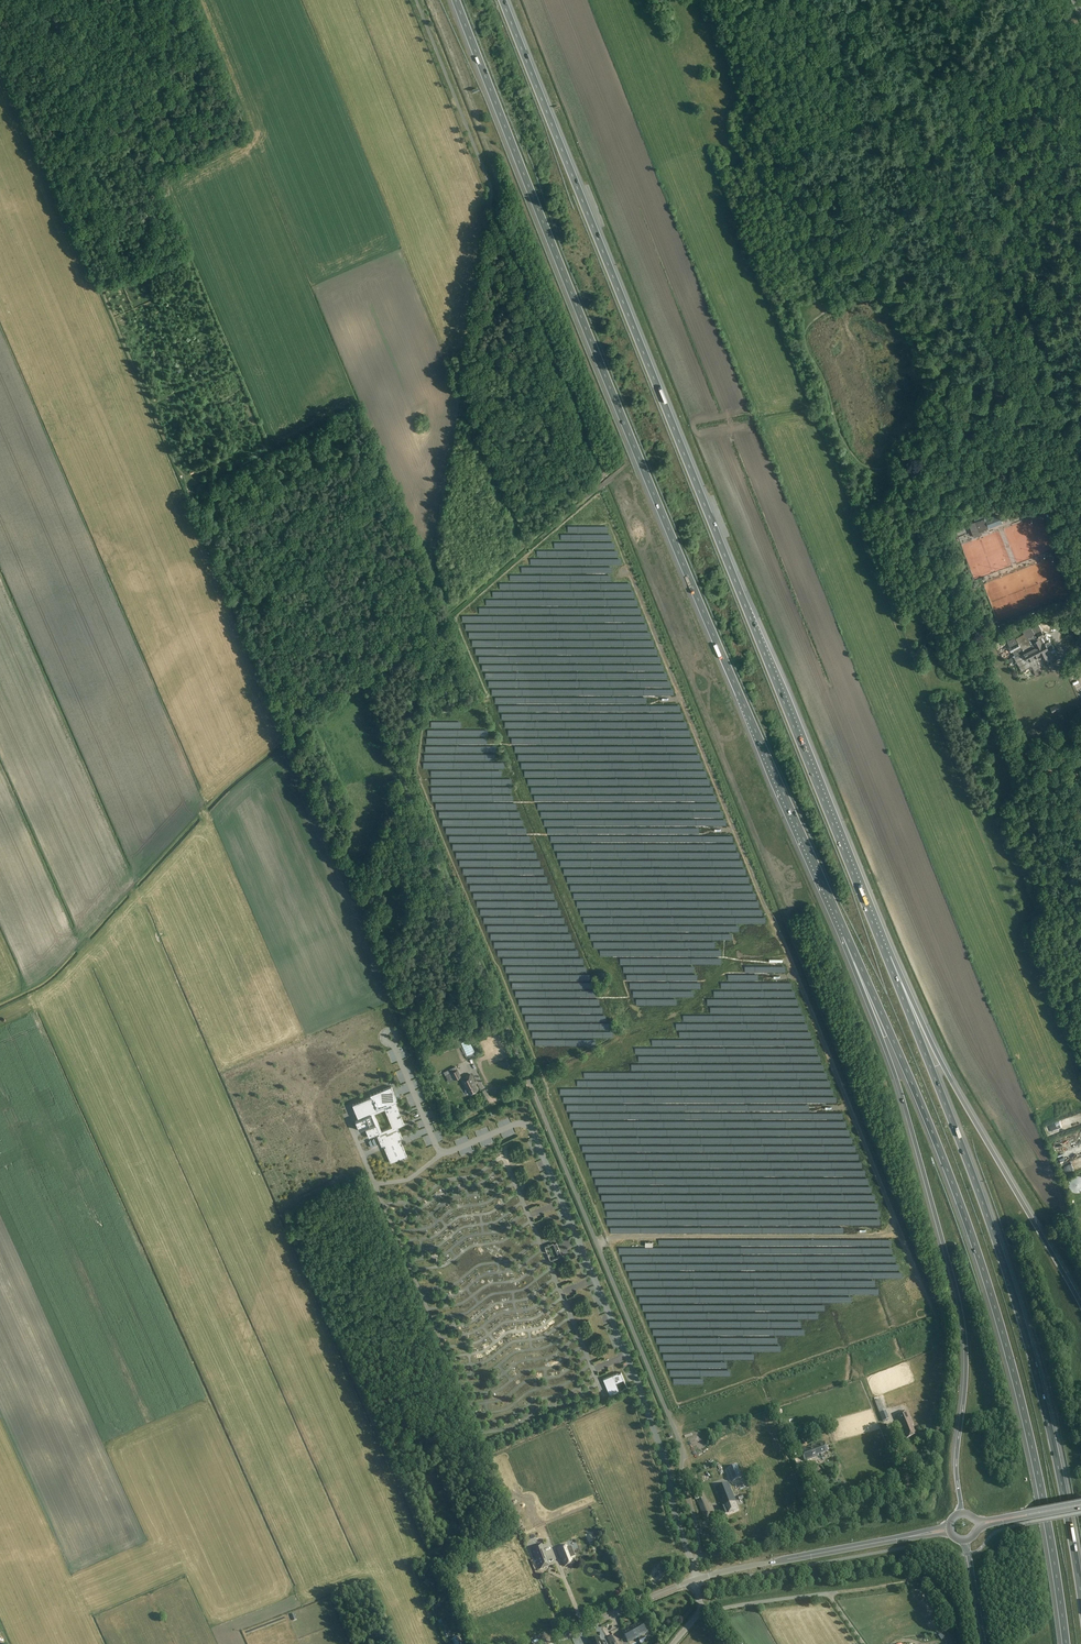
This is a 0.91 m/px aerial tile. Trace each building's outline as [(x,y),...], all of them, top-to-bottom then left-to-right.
[(606,387),(612,401),(615,400),(609,386),(606,387)] [(969,524),(973,534),(989,528),(988,526),(996,523),(997,526),(1003,523),(1000,517),(1000,515),(994,517),(993,516),(988,518),(987,516),(974,518),(975,522),(969,524)] [(1015,657),(1014,657),(1022,672),(1022,671),(1022,672),(1024,672),(1026,671),(1026,669),(1029,667),(1030,668),(1032,667),(1034,671),(1040,668),(1036,662),(1039,660),(1038,658),(1041,657),(1042,660),(1049,656),(1047,652),(1049,651),(1050,651),(1053,650),(1054,648),(1052,646),(1051,646),(1049,642),(1050,641),(1049,639),(1047,638),(1046,636),(1047,633),(1045,632),(1043,633),(1041,630),(1042,629),(1039,624),(1032,628),(1031,626),(1023,631),(1024,633),(1016,638),(1016,636),(1014,637),(1012,637),(1010,638),(1009,640),(1007,641),(1015,657)] [(457,1070),(450,1073),(454,1080),(461,1076),(457,1070)] [(461,1079),(465,1087),(465,1086),(469,1094),(477,1090),(474,1083),(475,1082),(471,1074),(461,1079)] [(385,1150),(390,1163),(398,1160),(397,1159),(399,1158),(400,1159),(407,1156),(400,1141),(398,1142),(398,1140),(402,1138),(398,1129),(397,1127),(404,1124),(401,1116),(397,1118),(397,1116),(400,1114),(395,1102),(397,1101),(394,1093),(391,1086),(370,1095),(371,1097),(352,1105),(358,1118),(362,1116),(363,1118),(355,1121),(359,1130),(369,1126),(370,1128),(365,1130),(369,1137),(378,1133),(379,1135),(377,1136),(381,1146),(385,1145),(386,1147),(384,1148),(385,1150)] [(495,1120),(497,1127),(513,1122),(510,1114),(495,1120)] [(1064,1161),(1080,1155),(1080,1148),(1080,1145),(1061,1152),(1064,1161)] [(1076,1192),(1078,1192),(1080,1191),(1080,1176),(1079,1175),(1077,1175),(1076,1175),(1074,1175),(1073,1176),(1071,1177),(1070,1178),(1069,1180),(1069,1181),(1068,1183),(1068,1185),(1069,1186),(1070,1188),(1071,1189),(1072,1190),(1073,1191),(1075,1192),(1076,1192)] [(558,1255),(553,1242),(551,1243),(552,1247),(550,1248),(553,1255),(551,1256),(551,1257),(558,1255)] [(624,1380),(621,1372),(618,1374),(618,1373),(616,1374),(615,1374),(603,1379),(610,1396),(620,1391),(616,1383),(624,1380)] [(888,1422),(880,1402),(875,1404),(880,1416),(884,1424),(888,1422)] [(902,1427),(907,1438),(916,1435),(912,1425),(914,1425),(908,1410),(897,1415),(902,1427)] [(824,1441),(800,1449),(805,1461),(817,1457),(817,1455),(828,1451),(824,1441)] [(715,1465),(713,1461),(701,1466),(704,1470),(715,1465)] [(737,1465),(728,1469),(733,1481),(742,1478),(737,1465)] [(720,1508),(723,1516),(738,1510),(735,1502),(736,1502),(728,1483),(715,1488),(720,1498),(721,1498),(724,1506),(720,1508)] [(523,1519),(529,1517),(525,1509),(520,1511),(523,1519)] [(541,1544),(531,1548),(539,1569),(549,1566),(541,1544)] [(560,1558),(562,1558),(565,1566),(573,1563),(566,1545),(557,1549),(560,1558)] [(541,1601),(547,1610),(550,1608),(545,1599),(541,1601)] [(536,1621),(539,1629),(551,1623),(547,1616),(536,1621)] [(630,1627),(622,1631),(628,1643),(641,1636),(640,1634),(646,1631),(642,1622),(631,1628),(630,1627)] [(512,1630),(514,1638),(526,1634),(524,1626),(512,1630)] [(442,1633),(444,1639),(452,1636),(449,1630),(442,1633)] [(950,1631),(944,1633),(948,1643),(955,1643),(950,1631)] [(608,1638),(611,1643),(617,1643),(618,1643),(613,1635),(608,1638)]
